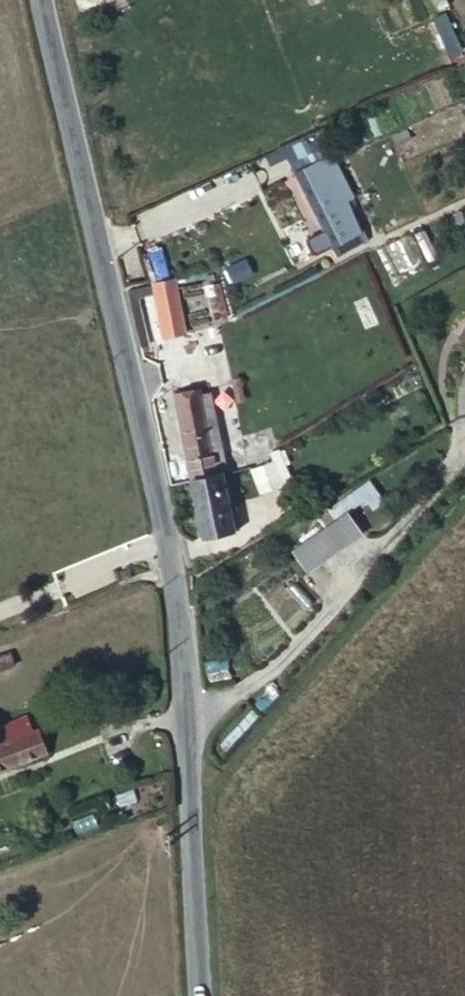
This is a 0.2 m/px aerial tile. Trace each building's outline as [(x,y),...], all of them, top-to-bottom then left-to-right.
[(461,49),(445,13),(433,19),(448,55),(461,49)] [(328,154),(326,152),(335,148),(330,136),(287,156),(293,170),(328,154)] [(358,233),(344,201),(351,197),(330,155),(295,173),(324,231),(308,239),(307,243),(312,253),(316,254),(332,247),(338,258),(369,240),(363,230),(358,233)] [(252,274),(246,260),(228,268),(233,282),(252,274)] [(185,334),(174,280),(154,284),(164,337),(185,334)] [(176,400),(201,395),(200,389),(175,393),(176,400)] [(228,474),(211,393),(201,395),(176,400),(191,479),(221,473),(222,475),(228,474)] [(270,455),(266,438),(244,444),(249,463),(270,455)] [(276,470),(285,466),(278,451),(270,455),(249,463),(261,493),(282,484),(276,470)] [(291,480),(285,466),(276,470),(282,484),(291,480)] [(239,527),(228,474),(222,475),(221,473),(191,479),(191,481),(203,535),(239,527)] [(337,502),(350,523),(384,502),(371,481),(337,502)] [(302,570),(363,540),(351,514),(289,544),(302,570)] [(0,665),(0,677),(18,671),(14,660),(0,665)] [(48,760),(40,736),(0,751),(0,778),(48,760)]
